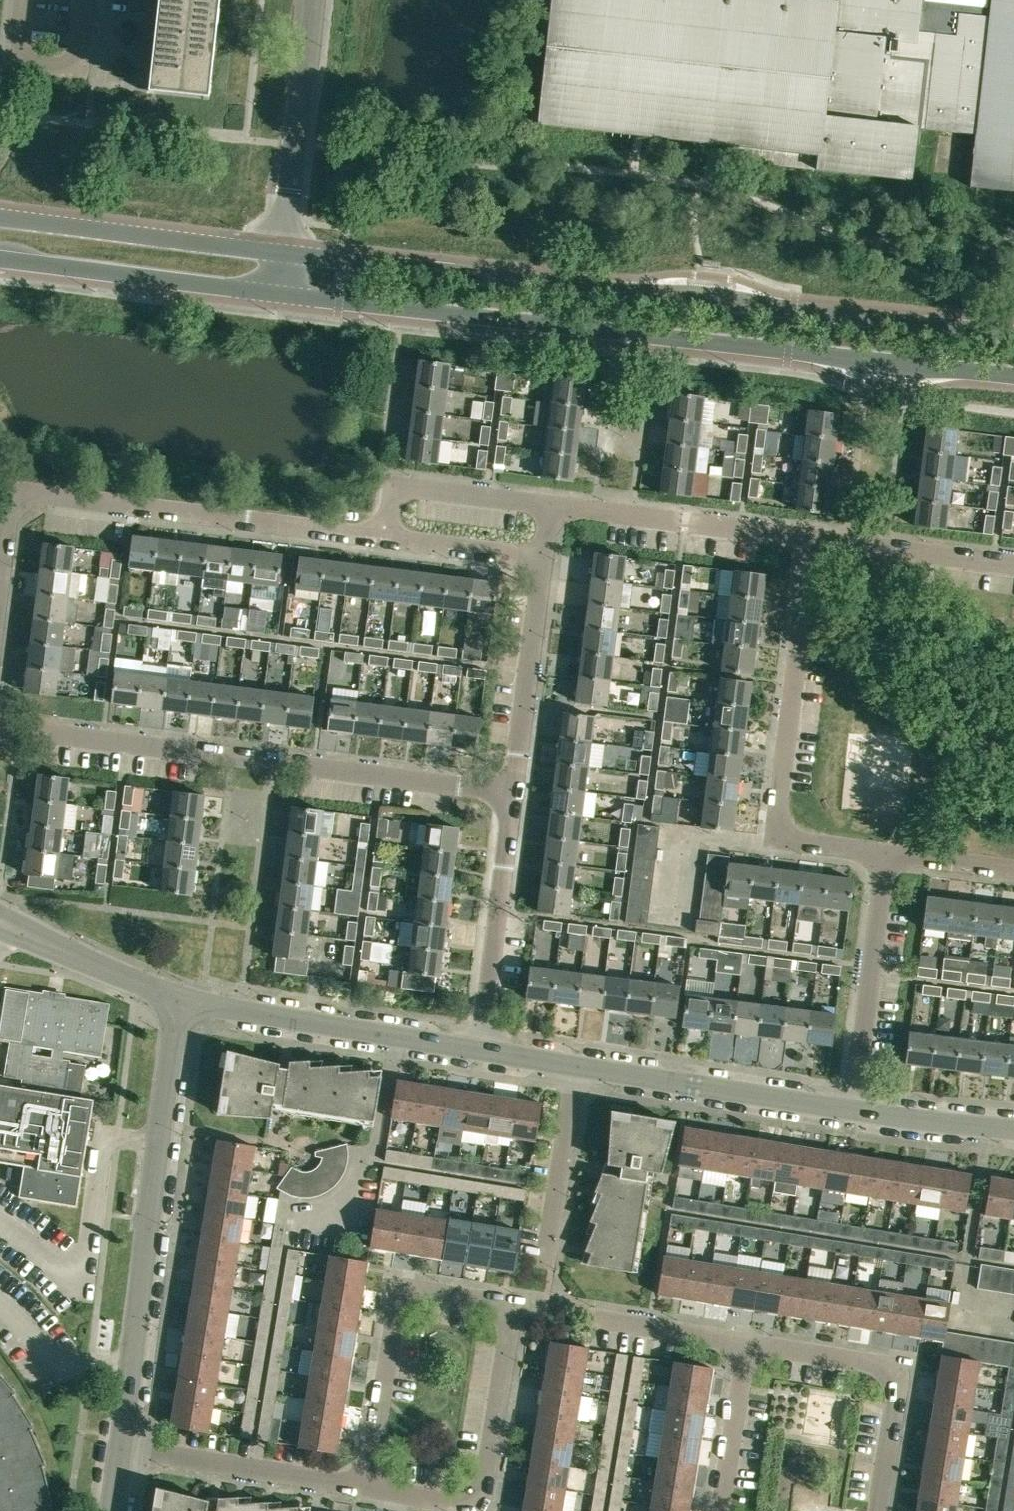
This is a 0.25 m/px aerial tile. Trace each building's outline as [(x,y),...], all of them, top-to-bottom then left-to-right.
[(152,74),(150,92),(154,92),(205,98),(216,0),(159,0),(152,74)] [(537,124),(731,146),(730,160),(911,180),(917,128),(975,134),(970,186),(1013,191),(1013,0),(551,0),(537,124)] [(418,359),(415,384),(447,388),(450,363),(418,359)] [(495,389),(503,390),(504,390),(506,371),(497,370),(495,389)] [(515,372),(506,371),(504,390),(513,391),(515,372)] [(551,401),(582,405),(585,380),(554,376),(551,401)] [(443,413),(447,388),(415,384),(412,409),(443,413)] [(670,417),(701,421),(704,396),(673,392),(670,417)] [(512,396),(503,395),(500,414),(510,415),(512,396)] [(491,420),(494,402),(484,400),(482,419),(491,420)] [(551,401),(547,426),(579,430),(582,405),(551,401)] [(750,422),(758,423),(760,403),(752,402),(749,422),(750,422)] [(767,424),(770,405),(760,403),(758,423),(767,424)] [(412,409),(409,434),(440,438),(443,413),(412,409)] [(839,413),(808,409),(805,434),(836,438),(839,413)] [(670,417),(666,442),(698,446),(701,421),(670,417)] [(509,421),(500,420),(497,439),(506,440),(509,421)] [(927,424),(924,449),(955,453),(958,428),(927,424)] [(491,426),(481,425),(479,444),(488,445),(491,426)] [(547,426),(544,451),(576,455),(579,430),(547,426)] [(757,428),(754,447),(764,448),(766,429),(757,428)] [(738,433),(736,452),(746,453),(748,434),(738,433)] [(437,463),(440,438),(409,434),(406,459),(437,463)] [(805,434),(802,459),(833,463),(836,438),(805,434)] [(1013,436),(1006,435),(1004,454),(1011,455),(1013,436)] [(666,442),(663,467),(695,471),(698,446),(666,442)] [(496,445),(494,463),(503,464),(506,446),(496,445)] [(485,469),(488,451),(478,449),(476,467),(485,469)] [(924,449),(920,474),(952,478),(955,453),(924,449)] [(573,480),(576,455),(544,451),(541,476),(573,480)] [(751,471),(760,472),(763,454),(754,453),(751,471)] [(732,476),(743,478),(745,459),(735,457),(732,476)] [(802,459),(798,484),(830,488),(833,463),(802,459)] [(1002,466),(992,465),(990,484),(1000,485),(1002,466)] [(695,471),(663,467),(660,492),(692,496),(695,471)] [(920,474),(917,499),(948,503),(952,478),(920,474)] [(757,497),(760,479),(750,478),(748,495),(757,497)] [(740,501),(742,484),(733,482),(731,500),(740,501)] [(798,484),(795,509),(826,513),(830,488),(798,484)] [(1007,485),(1005,504),(1013,505),(1013,486),(1007,485)] [(999,491),(989,490),(986,508),(996,510),(999,491)] [(914,524),(945,528),(948,503),(917,499),(914,524)] [(1013,512),(1013,511),(1013,510),(1005,509),(1003,528),(1013,529),(1013,512)] [(983,532),(992,533),(995,515),(985,514),(983,532)] [(158,538),(133,535),(129,566),(154,569),(158,538)] [(182,541),(158,538),(154,569),(178,572),(182,541)] [(207,544),(182,541),(178,572),(203,575),(207,544)] [(43,542),(40,567),(72,571),(75,546),(43,542)] [(228,578),(232,547),(207,544),(203,575),(202,587),(226,590),(228,578)] [(257,551),(232,547),(228,578),(253,582),(257,551)] [(282,554),(257,551),(253,582),(278,585),(282,554)] [(622,580),(625,555),(594,551),(591,576),(622,580)] [(320,591),(325,559),(300,556),(296,588),(320,591)] [(109,557),(108,567),(107,576),(120,577),(122,559),(109,557)] [(349,563),(325,559),(320,591),(345,594),(349,563)] [(374,566),(349,563),(345,594),(370,597),(374,566)] [(693,564),(683,563),(681,581),(690,583),(693,564)] [(370,597),(395,601),(399,569),(374,566),(370,597)] [(72,571),(40,567),(37,592),(68,596),(72,571)] [(663,586),(672,587),(675,568),(665,567),(663,586)] [(423,572),(399,569),(395,601),(419,604),(423,572)] [(734,569),(731,594),(762,598),(765,573),(734,569)] [(448,576),(423,572),(419,604),(444,607),(448,576)] [(473,579),(448,576),(444,607),(469,610),(473,579)] [(619,605),(622,580),(591,576),(588,601),(619,605)] [(493,614),(498,582),(473,579),(469,610),(493,614)] [(106,601),(117,603),(119,584),(109,583),(106,601)] [(702,591),(680,589),(678,607),(687,608),(688,602),(700,604),(702,591)] [(37,592),(34,617),(65,621),(68,596),(37,592)] [(669,613),(672,594),(662,593),(660,611),(669,613)] [(759,623),(762,598),(731,594),(727,619),(759,623)] [(616,630),(619,605),(588,601),(585,626),(616,630)] [(143,607),(124,605),(123,615),(142,618),(143,607)] [(114,627),(114,622),(116,608),(106,607),(103,626),(114,627)] [(147,618),(165,621),(167,610),(148,608),(147,618)] [(173,611),(172,622),(191,624),(192,613),(173,611)] [(686,613),(678,612),(675,632),(684,633),(686,613)] [(197,614),(196,625),(215,627),(216,617),(197,614)] [(62,646),(65,621),(34,617),(31,642),(62,646)] [(666,637),(668,619),(658,617),(656,636),(666,637)] [(222,618),(221,628),(239,630),(241,620),(222,618)] [(727,619),(724,644),(756,648),(759,623),(727,619)] [(265,623),(246,621),(245,631),(264,634),(265,623)] [(147,635),(148,626),(129,624),(127,633),(147,635)] [(340,633),(339,643),(357,645),(358,635),(357,635),(358,625),(347,624),(346,634),(340,633)] [(291,626),(289,637),(309,639),(310,629),(291,626)] [(585,626),(582,651),(613,655),(616,630),(585,626)] [(172,629),(153,627),(152,636),(158,637),(157,648),(170,650),(172,629)] [(313,640),(333,642),(334,632),(315,629),(313,640)] [(196,641),(197,632),(178,630),(177,639),(196,641)] [(111,652),(113,633),(94,631),(92,649),(100,650),(100,651),(111,652)] [(202,633),(201,642),(218,644),(220,644),(221,636),(202,633)] [(246,639),(227,636),(225,646),(244,648),(246,639)] [(364,636),(363,646),(382,648),(383,638),(364,636)] [(683,638),(675,637),(673,656),(681,657),(683,638)] [(269,651),(270,642),(251,639),(250,648),(269,651)] [(406,652),(408,641),(389,639),(387,649),(406,652)] [(31,642),(27,666),(59,670),(62,646),(31,642)] [(201,642),(199,659),(216,661),(218,644),(201,642)] [(415,642),(413,652),(431,655),(432,644),(415,642)] [(653,661),(663,662),(665,644),(655,642),(653,661)] [(295,645),(284,644),(276,643),(274,652),(293,654),(295,645)] [(721,669),(753,673),(756,648),(724,644),(721,669)] [(438,656),(456,658),(457,648),(439,645),(438,656)] [(320,648),(300,646),(299,655),(319,657),(320,648)] [(463,649),(462,659),(480,661),(481,652),(463,649)] [(253,650),(252,660),(259,661),(260,652),(260,650),(253,650)] [(363,654),(344,651),(343,661),(362,663),(363,654)] [(610,680),(613,655),(582,651),(579,676),(610,680)] [(387,666),(388,657),(369,654),(368,664),(387,666)] [(108,677),(110,658),(99,656),(97,675),(108,677)] [(413,660),(394,657),(392,667),(412,669),(413,660)] [(437,663),(418,660),(417,670),(436,672),(437,663)] [(460,676),(462,666),(443,663),(441,673),(460,676)] [(56,695),(59,670),(27,666),(24,691),(56,695)] [(467,676),(476,677),(485,678),(486,669),(468,667),(467,676)] [(660,687),(662,668),(652,667),(652,671),(645,670),(643,683),(650,683),(650,686),(660,687)] [(136,706),(140,674),(116,671),(112,703),(136,706)] [(676,691),(677,685),(679,673),(669,671),(667,690),(676,691)] [(136,706),(161,709),(165,677),(140,674),(136,706)] [(576,701),(607,705),(610,680),(579,676),(576,701)] [(161,709),(186,712),(190,680),(165,677),(161,709)] [(717,702),(748,706),(751,681),(720,677),(717,702)] [(190,680),(186,712),(211,715),(215,683),(190,680)] [(94,700),(103,701),(106,683),(97,681),(94,700)] [(211,715),(236,718),(240,686),(215,683),(211,715)] [(261,721),(265,690),(240,686),(236,718),(261,721)] [(261,721),(285,725),(289,693),(265,690),(261,721)] [(657,711),(659,692),(649,691),(647,710),(657,711)] [(285,725),(310,728),(314,696),(289,693),(285,725)] [(676,697),(666,695),(664,714),(673,715),(674,713),(686,715),(688,699),(676,698),(676,697)] [(328,730),(353,733),(357,702),(332,699),(328,730)] [(377,736),(381,705),(357,702),(353,733),(377,736)] [(717,702),(714,727),(745,731),(748,706),(717,702)] [(377,736),(402,740),(406,708),(381,705),(377,736)] [(431,711),(406,708),(402,740),(427,743),(431,711)] [(427,743),(452,746),(456,714),(431,711),(427,743)] [(563,712),(560,737),(591,741),(594,716),(563,712)] [(477,749),(481,717),(456,714),(452,746),(477,749)] [(652,749),(656,719),(642,718),(641,729),(644,729),(642,747),(652,749)] [(661,738),(670,739),(672,721),(663,720),(661,738)] [(714,727),(710,752),(742,756),(745,731),(714,727)] [(588,766),(591,741),(560,737),(556,762),(588,766)] [(660,745),(657,763),(667,764),(669,746),(660,745)] [(652,749),(642,747),(639,773),(649,774),(652,749)] [(742,756),(710,752),(707,777),(739,781),(742,756)] [(556,762),(553,787),(585,791),(588,766),(556,762)] [(656,769),(654,788),(664,789),(666,770),(656,769)] [(35,798),(66,802),(69,777),(38,774),(35,798)] [(707,777),(704,802),(736,806),(739,781),(707,777)] [(636,798),(646,799),(648,780),(638,779),(636,798)] [(126,785),(123,803),(133,804),(135,786),(126,785)] [(582,815),(585,791),(553,787),(550,812),(582,815)] [(106,808),(115,809),(117,791),(108,790),(106,808)] [(173,791),(170,816),(201,820),(204,795),(173,791)] [(663,795),(654,794),(651,813),(661,814),(663,795)] [(63,827),(66,802),(35,798),(32,823),(63,827)] [(624,802),(623,808),(621,821),(631,822),(633,803),(624,802)] [(736,806),(704,802),(701,827),(711,828),(733,831),(736,806)] [(292,806),(289,831),(320,835),(323,810),(292,806)] [(128,829),(131,812),(131,810),(123,809),(120,827),(128,829)] [(547,836),(579,840),(582,815),(550,812),(547,836)] [(112,833),(114,815),(103,814),(101,832),(112,833)] [(198,845),(201,820),(170,816),(167,841),(198,845)] [(379,818),(377,836),(386,837),(388,819),(379,818)] [(90,823),(83,822),(82,829),(89,830),(90,823)] [(368,842),(370,823),(361,822),(359,841),(368,842)] [(60,852),(63,827),(32,823),(29,848),(60,852)] [(459,827),(451,826),(427,823),(424,848),(456,852),(459,827)] [(639,824),(636,846),(657,849),(660,827),(639,824)] [(628,846),(630,828),(621,827),(618,845),(628,846)] [(317,860),(320,835),(289,831),(286,856),(317,860)] [(128,835),(119,834),(117,852),(125,853),(128,835)] [(576,865),(579,840),(547,836),(544,861),(576,865)] [(111,840),(100,839),(98,857),(109,858),(111,840)] [(167,841),(164,866),(195,870),(198,845),(167,841)] [(376,841),(374,860),(383,861),(385,842),(376,841)] [(365,866),(367,848),(357,846),(355,865),(365,866)] [(657,849),(636,846),(635,857),(656,860),(657,849)] [(76,854),(60,852),(29,848),(26,873),(73,879),(76,854)] [(424,848),(421,873),(452,877),(456,852),(424,848)] [(627,852),(618,851),(617,851),(615,870),(624,871),(627,852)] [(728,867),(729,862),(730,856),(708,853),(707,865),(728,867)] [(314,884),(317,860),(286,856),(282,880),(314,884)] [(635,857),(634,868),(655,870),(656,860),(635,857)] [(116,859),(113,877),(122,878),(125,860),(116,859)] [(573,890),(576,865),(544,861),(541,886),(573,890)] [(729,862),(728,867),(727,878),(726,889),(725,894),(749,897),(753,865),(729,862)] [(98,864),(95,882),(105,883),(107,865),(98,864)] [(727,878),(728,867),(707,865),(705,875),(727,878)] [(749,897),(774,900),(778,868),(753,865),(749,897)] [(192,895),(195,870),(164,866),(161,891),(192,895)] [(373,866),(370,885),(379,886),(382,867),(373,866)] [(634,868),(632,880),(653,883),(655,870),(634,868)] [(774,900),(799,903),(803,872),(778,868),(774,900)] [(362,891),(364,872),(354,871),(352,889),(362,891)] [(799,903),(824,906),(828,875),(803,872),(799,903)] [(421,873),(418,898),(449,902),(452,877),(421,873)] [(704,886),(726,889),(727,878),(705,875),(704,886)] [(853,878),(828,875),(824,906),(850,909),(853,878)] [(621,895),(624,877),(614,876),(612,894),(621,895)] [(279,905),(310,909),(314,884),(282,880),(279,905)] [(653,883),(632,880),(631,890),(652,893),(653,883)] [(573,890),(541,886),(538,911),(570,915),(573,890)] [(724,901),(725,894),(726,889),(704,886),(703,898),(724,901)] [(631,890),(629,901),(650,904),(652,893),(631,890)] [(370,891),(367,909),(376,910),(376,909),(386,910),(388,896),(378,894),(378,892),(370,891)] [(359,915),(361,896),(351,895),(349,914),(359,915)] [(924,927),(948,930),(952,899),(927,896),(924,927)] [(418,898),(415,922),(446,926),(449,902),(418,898)] [(724,901),(703,898),(701,909),(723,912),(724,901)] [(973,933),(977,902),(952,899),(948,930),(973,933)] [(621,901),(611,900),(609,920),(618,921),(621,901)] [(629,901),(628,912),(649,914),(650,904),(629,901)] [(973,933),(998,936),(1002,905),(977,902),(973,933)] [(307,934),(310,909),(279,905),(276,930),(307,934)] [(1013,939),(1013,907),(1002,905),(998,936),(1013,939)] [(723,912),(701,909),(700,919),(722,922),(723,912)] [(649,914),(628,912),(627,922),(648,924),(649,914)] [(375,916),(367,915),(364,933),(373,935),(375,916)] [(543,919),(542,928),(556,930),(561,931),(562,921),(543,919)] [(720,935),(720,932),(722,922),(700,919),(697,919),(695,932),(720,935)] [(356,940),(358,921),(348,920),(346,939),(356,940)] [(443,951),(446,926),(415,922),(412,947),(443,951)] [(587,925),(568,922),(567,931),(569,931),(567,948),(584,950),(587,925)] [(611,937),(612,928),(593,925),(591,935),(611,937)] [(635,940),(636,931),(618,929),(616,938),(635,940)] [(304,957),(307,934),(276,930),(273,955),(276,956),(274,971),(306,975),(309,958),(304,957)] [(659,943),(660,934),(642,932),(641,941),(659,943)] [(720,935),(719,942),(736,944),(738,934),(720,932),(720,935)] [(664,944),(684,947),(685,937),(666,935),(664,944)] [(743,935),(742,945),(761,947),(763,937),(743,935)] [(768,938),(767,948),(786,950),(787,940),(768,938)] [(364,939),(361,958),(370,960),(372,941),(364,939)] [(793,941),(792,951),(810,953),(812,944),(793,941)] [(352,965),(355,945),(345,944),(343,964),(352,965)] [(819,945),(817,954),(836,956),(837,947),(819,945)] [(440,976),(443,951),(412,947),(408,971),(403,970),(401,987),(434,991),(436,976),(440,976)] [(718,950),(699,948),(698,957),(717,959),(718,950)] [(742,962),(743,953),(724,951),(723,960),(742,962)] [(766,965),(767,955),(749,953),(748,963),(766,965)] [(791,958),(773,956),(772,966),(790,968),(791,958)] [(816,960),(798,959),(797,969),(815,971),(816,960)] [(822,971),(840,973),(842,964),(823,962),(822,971)] [(968,962),(966,982),(985,984),(988,965),(968,962)] [(937,968),(919,966),(917,975),(936,978),(937,968)] [(527,998),(552,1001),(556,970),(531,967),(527,998)] [(387,981),(387,985),(395,986),(398,970),(389,969),(387,981)] [(961,971),(942,969),(941,978),(960,981),(961,971)] [(368,971),(360,970),(358,982),(366,983),(368,971)] [(552,1001),(576,1004),(580,973),(556,970),(552,1001)] [(601,1007),(605,976),(580,973),(576,1004),(601,1007)] [(991,985),(1009,987),(1010,977),(992,975),(991,985)] [(601,1007),(626,1010),(630,979),(605,976),(601,1007)] [(626,1010),(651,1013),(655,982),(630,979),(626,1010)] [(651,1013),(676,1016),(680,985),(655,982),(651,1013)] [(941,996),(942,986),(924,984),(923,993),(941,996)] [(965,989),(947,987),(946,996),(964,998),(965,989)] [(23,1166),(18,1196),(19,1196),(76,1205),(81,1176),(87,1139),(90,1140),(93,1140),(96,1120),(90,1120),(91,1113),(94,1099),(87,1098),(79,1097),(85,1065),(69,1063),(69,1060),(62,1058),(63,1050),(101,1057),(110,1005),(64,997),(49,995),(5,988),(0,1021),(0,1038),(8,1039),(20,1041),(14,1077),(21,1078),(19,1086),(0,1083),(0,1163),(23,1166)] [(972,990),(971,999),(989,1002),(990,992),(972,990)] [(996,993),(995,1003),(1013,1005),(1013,1004),(1013,995),(996,993)] [(683,1026),(708,1029),(712,997),(687,994),(683,1026)] [(733,1032),(736,1001),(712,997),(708,1029),(733,1032)] [(733,1032),(757,1035),(761,1004),(736,1001),(733,1032)] [(786,1007),(761,1004),(757,1035),(782,1038),(786,1007)] [(782,1038),(807,1041),(811,1010),(786,1007),(782,1038)] [(836,1013),(811,1010),(807,1041),(832,1044),(836,1013)] [(931,1065),(935,1034),(910,1031),(906,1062),(931,1065)] [(931,1065),(956,1069),(960,1038),(935,1034),(931,1065)] [(960,1038),(956,1069),(981,1072),(985,1041),(960,1038)] [(981,1072),(1005,1075),(1009,1044),(985,1041),(981,1072)] [(1013,1076),(1013,1045),(1009,1044),(1005,1075),(1013,1076)] [(309,1062),(309,1060),(290,1062),(289,1069),(279,1067),(279,1064),(235,1052),(234,1054),(232,1069),(225,1068),(221,1096),(228,1097),(225,1112),(225,1114),(271,1117),(273,1104),(283,1105),(283,1106),(374,1121),(381,1076),(367,1077),(367,1071),(368,1071),(368,1070),(337,1072),(337,1067),(339,1067),(339,1065),(308,1067),(307,1062),(309,1062)] [(416,1122),(422,1083),(398,1079),(392,1118),(416,1122)] [(416,1122),(439,1126),(446,1087),(422,1083),(416,1122)] [(439,1126),(463,1129),(469,1091),(446,1087),(439,1126)] [(463,1129),(487,1133),(493,1094),(469,1091),(463,1129)] [(487,1133),(511,1137),(517,1098),(493,1094),(487,1133)] [(535,1141),(541,1102),(517,1098),(511,1137),(535,1141)] [(603,1191),(597,1206),(591,1220),(592,1220),(593,1219),(598,1221),(586,1249),(587,1250),(588,1249),(593,1251),(588,1263),(637,1272),(639,1258),(640,1258),(642,1242),(645,1228),(648,1211),(653,1181),(655,1171),(661,1172),(673,1128),(671,1127),(656,1125),(657,1118),(629,1113),(628,1120),(613,1117),(612,1117),(608,1163),(611,1164),(610,1174),(603,1173),(602,1174),(596,1190),(597,1191),(598,1189),(603,1191)] [(710,1130),(685,1126),(679,1165),(703,1169),(710,1130)] [(703,1169),(727,1172),(734,1134),(710,1130),(703,1169)] [(727,1172),(751,1176),(757,1137),(734,1134),(727,1172)] [(775,1180),(781,1141),(757,1137),(751,1176),(749,1185),(760,1186),(762,1178),(775,1180)] [(217,1140),(213,1163),(253,1170),(256,1146),(217,1140)] [(775,1180),(798,1184),(805,1145),(781,1141),(775,1180)] [(295,1168),(293,1181),(291,1195),(300,1197),(310,1197),(319,1195),(327,1191),(335,1186),(341,1179),(346,1171),(348,1162),(349,1152),(347,1143),(315,1151),(315,1156),(323,1157),(321,1162),(317,1167),(313,1170),(307,1171),(302,1171),(295,1168)] [(822,1188),(828,1149),(805,1145),(798,1184),(822,1188)] [(385,1159),(409,1163),(411,1152),(387,1148),(385,1159)] [(822,1188),(846,1192),(852,1153),(828,1149),(822,1188)] [(411,1152),(409,1163),(433,1167),(435,1156),(411,1152)] [(876,1157),(852,1153),(846,1192),(869,1195),(876,1157)] [(457,1171),(458,1160),(435,1156),(433,1167),(457,1171)] [(869,1195),(893,1199),(899,1160),(876,1157),(869,1195)] [(482,1164),(458,1160),(457,1171),(480,1175),(482,1164)] [(893,1199),(917,1203),(923,1164),(899,1160),(893,1199)] [(213,1163),(210,1187),(249,1194),(253,1170),(213,1163)] [(287,1164),(284,1177),(293,1181),(295,1168),(287,1164)] [(480,1175),(504,1179),(506,1168),(482,1164),(480,1175)] [(917,1203),(940,1207),(947,1168),(923,1164),(917,1203)] [(384,1166),(382,1176),(406,1180),(408,1170),(384,1166)] [(504,1179),(528,1183),(529,1171),(506,1168),(504,1179)] [(947,1168),(940,1207),(965,1211),(971,1172),(947,1168)] [(430,1184),(432,1174),(408,1170),(406,1180),(430,1184)] [(455,1177),(432,1174),(430,1184),(454,1188),(455,1177)] [(1013,1190),(1013,1179),(991,1175),(985,1214),(1009,1218),(1013,1190)] [(290,1200),(291,1195),(293,1181),(284,1177),(281,1190),(279,1199),(290,1200)] [(455,1177),(454,1188),(478,1191),(479,1181),(455,1177)] [(479,1181),(478,1191),(501,1195),(503,1185),(479,1181)] [(527,1189),(503,1185),(501,1195),(525,1199),(527,1189)] [(249,1194),(210,1187),(206,1211),(245,1217),(249,1194)] [(672,1208),(696,1212),(698,1201),(674,1197),(672,1208)] [(276,1222),(287,1224),(290,1200),(279,1199),(278,1210),(267,1209),(265,1221),(276,1222)] [(722,1205),(698,1201),(696,1212),(720,1216),(722,1205)] [(746,1208),(722,1205),(720,1216),(744,1220),(746,1208)] [(371,1247),(395,1251),(401,1211),(377,1208),(372,1238),(371,1247)] [(744,1220),(767,1224),(769,1212),(746,1208),(744,1220)] [(206,1211),(202,1235),(241,1241),(245,1217),(206,1211)] [(419,1254),(425,1215),(401,1211),(395,1251),(419,1254)] [(793,1216),(769,1212),(767,1224),(791,1228),(793,1216)] [(670,1225),(694,1229),(695,1218),(672,1214),(670,1225)] [(419,1254),(442,1258),(449,1219),(425,1215),(419,1254)] [(815,1231),(817,1220),(793,1216),(791,1228),(815,1231)] [(695,1218),(694,1229),(717,1233),(719,1222),(695,1218)] [(466,1262),(473,1223),(449,1219),(442,1258),(466,1262)] [(840,1224),(817,1220),(815,1231),(839,1235),(840,1224)] [(272,1246),(283,1248),(287,1224),(276,1222),(272,1246)] [(717,1233),(741,1237),(743,1226),(719,1222),(717,1233)] [(466,1262),(490,1266),(496,1227),(473,1223),(466,1262)] [(864,1228),(840,1224),(839,1235),(862,1239),(864,1228)] [(741,1237),(765,1241),(766,1230),(743,1226),(741,1237)] [(521,1231),(496,1227),(490,1266),(514,1270),(521,1231)] [(886,1243),(888,1232),(864,1228),(862,1239),(886,1243)] [(765,1241),(788,1245),(790,1234),(766,1230),(765,1241)] [(911,1236),(888,1232),(886,1243),(910,1247),(911,1236)] [(790,1234),(788,1245),(812,1249),(814,1238),(790,1234)] [(202,1235),(198,1259),(237,1265),(241,1241),(202,1235)] [(933,1251),(935,1239),(911,1236),(910,1247),(933,1251)] [(812,1249),(836,1253),(838,1241),(814,1238),(812,1249)] [(958,1243),(935,1239),(933,1251),(957,1254),(958,1243)] [(836,1253),(859,1256),(861,1245),(838,1241),(836,1253)] [(885,1249),(861,1245),(859,1256),(883,1260),(885,1249)] [(268,1270),(279,1272),(283,1248),(272,1246),(268,1270)] [(979,1256),(1003,1260),(1004,1250),(980,1246),(979,1256)] [(289,1248),(285,1272),(295,1274),(299,1250),(289,1248)] [(883,1260),(907,1264),(909,1253),(885,1249),(883,1260)] [(1013,1262),(1013,1251),(1004,1250),(1003,1260),(1013,1262)] [(907,1264),(930,1268),(932,1257),(909,1253),(907,1264)] [(689,1258),(664,1254),(658,1293),(682,1297),(689,1258)] [(368,1261),(357,1260),(329,1255),(325,1279),(365,1285),(368,1261)] [(956,1261),(932,1257),(930,1268),(955,1272),(956,1261)] [(713,1262),(689,1258),(682,1297),(706,1301),(713,1262)] [(237,1265),(198,1259),(194,1282),(233,1289),(237,1265)] [(736,1266),(713,1262),(706,1301),(730,1305),(736,1266)] [(978,1287),(987,1288),(991,1265),(982,1263),(981,1267),(978,1287)] [(1002,1267),(991,1265),(987,1288),(998,1290),(1002,1267)] [(736,1266),(730,1305),(754,1309),(760,1270),(736,1266)] [(1002,1267),(998,1290),(1009,1292),(1013,1268),(1002,1267)] [(279,1272),(268,1270),(264,1294),(275,1295),(279,1272)] [(784,1274),(760,1270),(754,1309),(777,1313),(784,1274)] [(285,1272),(281,1296),(292,1298),(295,1274),(285,1272)] [(807,1278),(784,1274),(777,1313),(801,1317),(807,1278)] [(825,1321),(831,1281),(807,1278),(801,1317),(825,1321)] [(361,1309),(365,1285),(325,1279),(322,1303),(361,1309)] [(855,1285),(831,1281),(825,1321),(848,1324),(855,1285)] [(194,1282),(190,1306),(229,1312),(233,1289),(194,1282)] [(878,1289),(855,1285),(848,1324),(872,1328),(878,1289)] [(902,1293),(878,1289),(872,1328),(896,1332),(902,1293)] [(896,1332),(919,1336),(926,1297),(902,1293),(896,1332)] [(260,1317),(271,1319),(275,1295),(264,1294),(260,1317)] [(277,1320),(288,1321),(290,1305),(304,1307),(305,1300),(292,1298),(281,1296),(277,1320)] [(950,1301),(926,1297),(919,1336),(944,1340),(945,1330),(950,1301)] [(318,1326),(357,1333),(361,1309),(322,1303),(318,1326)] [(229,1312),(190,1306),(186,1330),(226,1336),(229,1312)] [(256,1341),(267,1343),(271,1319),(260,1317),(256,1341)] [(284,1345),(288,1321),(277,1320),(273,1344),(284,1345)] [(353,1357),(357,1333),(318,1326),(314,1350),(353,1357)] [(186,1330),(183,1354),(222,1360),(226,1336),(186,1330)] [(944,1340),(941,1355),(954,1357),(957,1332),(945,1330),(944,1340)] [(954,1357),(965,1359),(969,1334),(957,1332),(954,1357)] [(969,1334),(965,1359),(975,1360),(979,1336),(969,1334)] [(980,1361),(986,1362),(990,1338),(979,1336),(975,1360),(980,1361)] [(986,1362),(998,1364),(1002,1340),(990,1338),(986,1362)] [(998,1364),(1009,1366),(1013,1342),(1002,1340),(998,1364)] [(267,1343),(256,1341),(252,1365),(264,1367),(267,1343)] [(550,1341),(547,1364),(585,1371),(589,1347),(550,1341)] [(273,1344),(269,1367),(280,1369),(284,1345),(273,1344)] [(349,1380),(353,1357),(314,1350),(310,1374),(349,1380)] [(613,1375),(624,1377),(628,1354),(617,1352),(613,1375)] [(183,1354),(179,1377),(218,1384),(222,1360),(183,1354)] [(630,1378),(641,1380),(645,1357),(634,1355),(630,1378)] [(980,1361),(975,1360),(965,1359),(954,1357),(941,1355),(937,1379),(976,1385),(980,1361)] [(673,1361),(670,1385),(709,1391),(712,1367),(673,1361)] [(547,1364),(543,1388),(581,1395),(585,1371),(547,1364)] [(248,1389),(260,1391),(264,1367),(252,1365),(248,1389)] [(1009,1366),(1005,1390),(1013,1391),(1013,1367),(1009,1366)] [(269,1367),(265,1391),(276,1393),(280,1369),(269,1367)] [(49,1503),(52,1502),(43,1464),(47,1463),(31,1427),(34,1426),(14,1393),(16,1390),(0,1372),(0,1510),(50,1510),(49,1503)] [(306,1398),(345,1404),(349,1380),(310,1374),(306,1398)] [(613,1375),(609,1399),(620,1401),(624,1377),(613,1375)] [(179,1377),(175,1401),(214,1407),(218,1384),(179,1377)] [(630,1378),(626,1403),(637,1404),(641,1380),(630,1378)] [(972,1409),(976,1385),(937,1379),(933,1403),(972,1409)] [(705,1415),(709,1391),(670,1385),(666,1409),(705,1415)] [(237,1388),(233,1391),(232,1397),(235,1401),(241,1402),(245,1399),(246,1393),(242,1389),(237,1388)] [(578,1419),(581,1395),(543,1388),(539,1412),(578,1419)] [(260,1391),(248,1389),(245,1412),(256,1414),(260,1391)] [(1002,1414),(1012,1415),(1013,1406),(1013,1391),(1005,1390),(1002,1414)] [(265,1391),(261,1415),(272,1417),(276,1393),(265,1391)] [(342,1428),(345,1404),(306,1398),(302,1422),(342,1428)] [(617,1425),(620,1401),(609,1399),(605,1423),(617,1425)] [(210,1431),(214,1407),(175,1401),(171,1425),(210,1431)] [(626,1403),(622,1426),(633,1428),(637,1404),(626,1403)] [(972,1409),(933,1403),(930,1426),(969,1433),(970,1421),(972,1409)] [(666,1409),(662,1433),(701,1439),(705,1415),(666,1409)] [(972,1409),(970,1421),(987,1423),(989,1412),(972,1409)] [(241,1436),(242,1436),(252,1438),(256,1414),(245,1412),(241,1436)] [(539,1412),(535,1436),(574,1442),(578,1419),(539,1412)] [(1009,1439),(1012,1415),(1002,1414),(998,1437),(1009,1439)] [(338,1452),(342,1428),(302,1422),(299,1446),(338,1452)] [(605,1423),(601,1447),(613,1449),(617,1425),(605,1423)] [(619,1450),(630,1452),(633,1428),(622,1426),(619,1450)] [(965,1456),(969,1433),(930,1426),(926,1450),(965,1456)] [(697,1463),(701,1439),(662,1433),(658,1456),(697,1463)] [(570,1466),(574,1442),(535,1436),(531,1460),(570,1466)] [(998,1437),(994,1461),(1005,1463),(1009,1439),(998,1437)] [(609,1473),(613,1449),(601,1447),(597,1471),(609,1473)] [(619,1450),(615,1474),(626,1476),(630,1452),(619,1450)] [(965,1456),(926,1450),(922,1474),(961,1480),(965,1456)] [(658,1456),(654,1480),(693,1486),(697,1463),(658,1456)] [(531,1460),(528,1484),(566,1490),(570,1466),(531,1460)] [(1001,1486),(1005,1463),(994,1461),(990,1485),(1001,1486)] [(597,1471),(593,1494),(605,1496),(609,1473),(597,1471)] [(615,1474),(611,1498),(622,1499),(626,1476),(615,1474)] [(957,1504),(961,1480),(922,1474),(918,1497),(957,1504)] [(690,1510),(693,1486),(654,1480),(651,1504),(690,1510)] [(524,1508),(544,1510),(563,1510),(566,1490),(528,1484),(524,1508)] [(990,1485),(986,1508),(997,1510),(1001,1486),(990,1485)] [(1007,1487),(1003,1510),(1004,1510),(1013,1510),(1013,1488),(1007,1487)] [(252,1503),(237,1504),(237,1499),(238,1499),(238,1497),(219,1498),(218,1505),(208,1504),(208,1500),(164,1489),(164,1490),(162,1505),(155,1504),(154,1510),(296,1510),(296,1508),(298,1508),(297,1507),(267,1509),(266,1504),(268,1503),(268,1502),(252,1503)] [(605,1496),(593,1494),(590,1510),(603,1510),(605,1496)] [(957,1504),(918,1497),(916,1510),(956,1510),(957,1504)] [(622,1499),(611,1498),(609,1510),(620,1510),(622,1499)]
